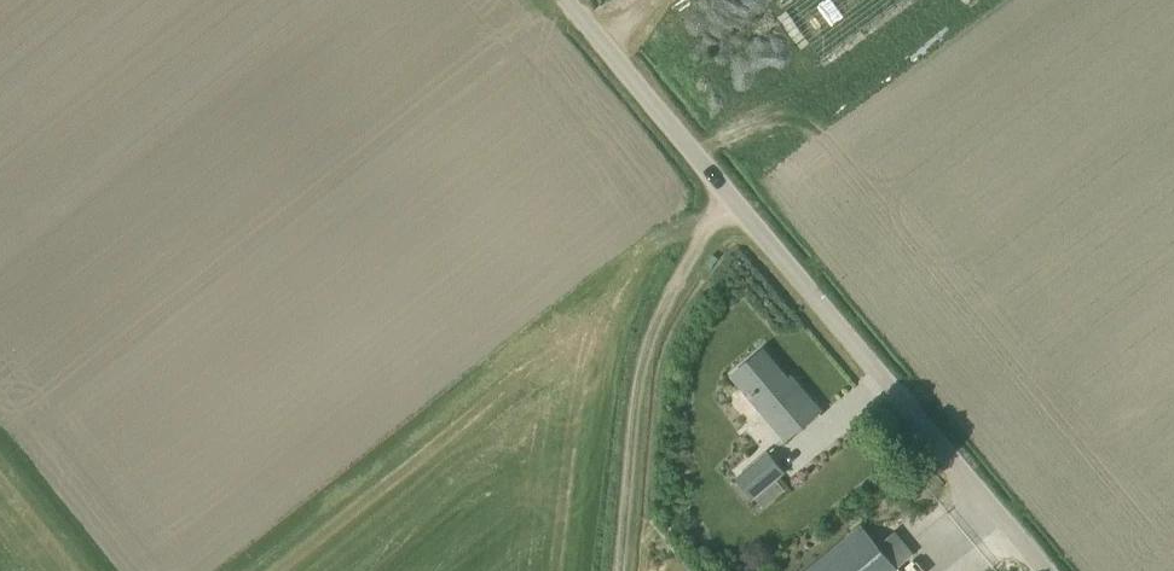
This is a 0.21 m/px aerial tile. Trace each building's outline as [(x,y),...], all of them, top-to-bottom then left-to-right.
[(754,416),(763,410),(786,438),(818,412),(821,416),(822,415),(799,387),(796,389),(762,349),(733,374),(745,388),(737,395),(736,402),(749,417),(754,416)] [(785,490),(775,478),(782,472),(766,452),(735,477),(751,497),(753,495),(763,507),(785,490)] [(879,545),(862,525),(807,570),(901,570),(898,568),(913,555),(894,532),(879,545)] [(917,561),(915,563),(913,560),(906,566),(908,569),(905,570),(926,570),(917,561)]
